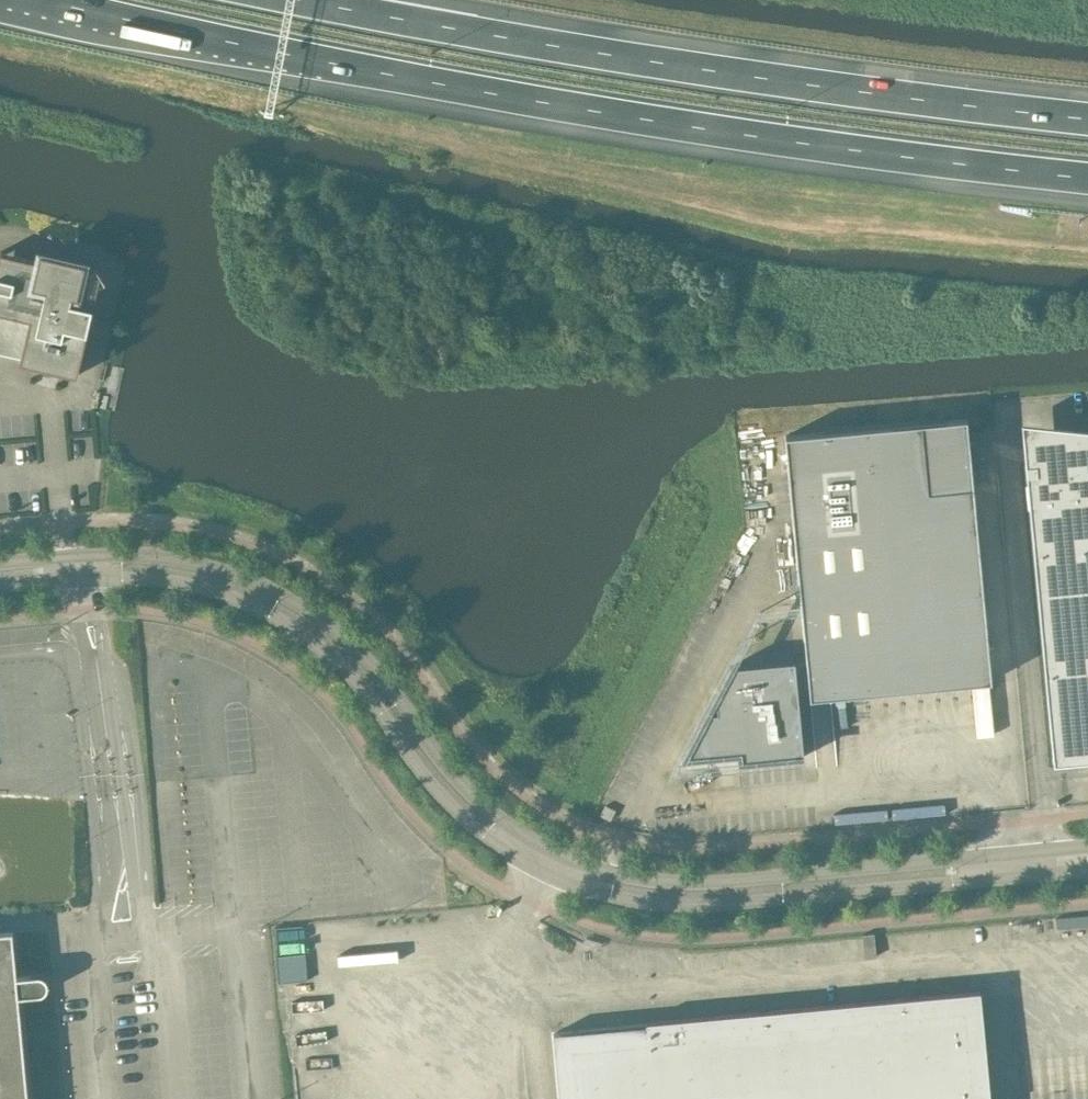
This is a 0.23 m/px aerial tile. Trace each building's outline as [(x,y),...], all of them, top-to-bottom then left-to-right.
[(0,255),(0,353),(21,358),(20,362),(78,375),(96,296),(101,275),(84,271),(86,262),(42,252),(39,260),(1,251),(0,255)] [(992,681),(967,419),(786,436),(807,667),(796,668),(795,660),(731,666),(712,702),(717,701),(717,711),(707,712),(682,759),(684,760),(687,760),(719,757),(719,760),(730,759),(730,755),(738,755),(739,763),(804,756),(798,693),(810,692),(810,698),(992,681)] [(1024,450),(1054,763),(1087,760),(1087,444),(1024,450)] [(611,820),(616,810),(606,805),(601,815),(611,820)] [(18,996),(39,994),(41,993),(42,993),(44,992),(45,991),(46,989),(47,988),(48,986),(48,984),(48,982),(47,981),(46,979),(45,977),(44,976),(42,975),(41,975),(39,974),(37,974),(16,976),(12,931),(0,932),(0,1098),(28,1098),(18,996)] [(877,956),(875,933),(874,933),(863,934),(865,957),(877,956)] [(313,953),(286,954),(286,977),(313,977),(313,953)] [(979,993),(554,1033),(560,1098),(988,1098),(979,993)]
